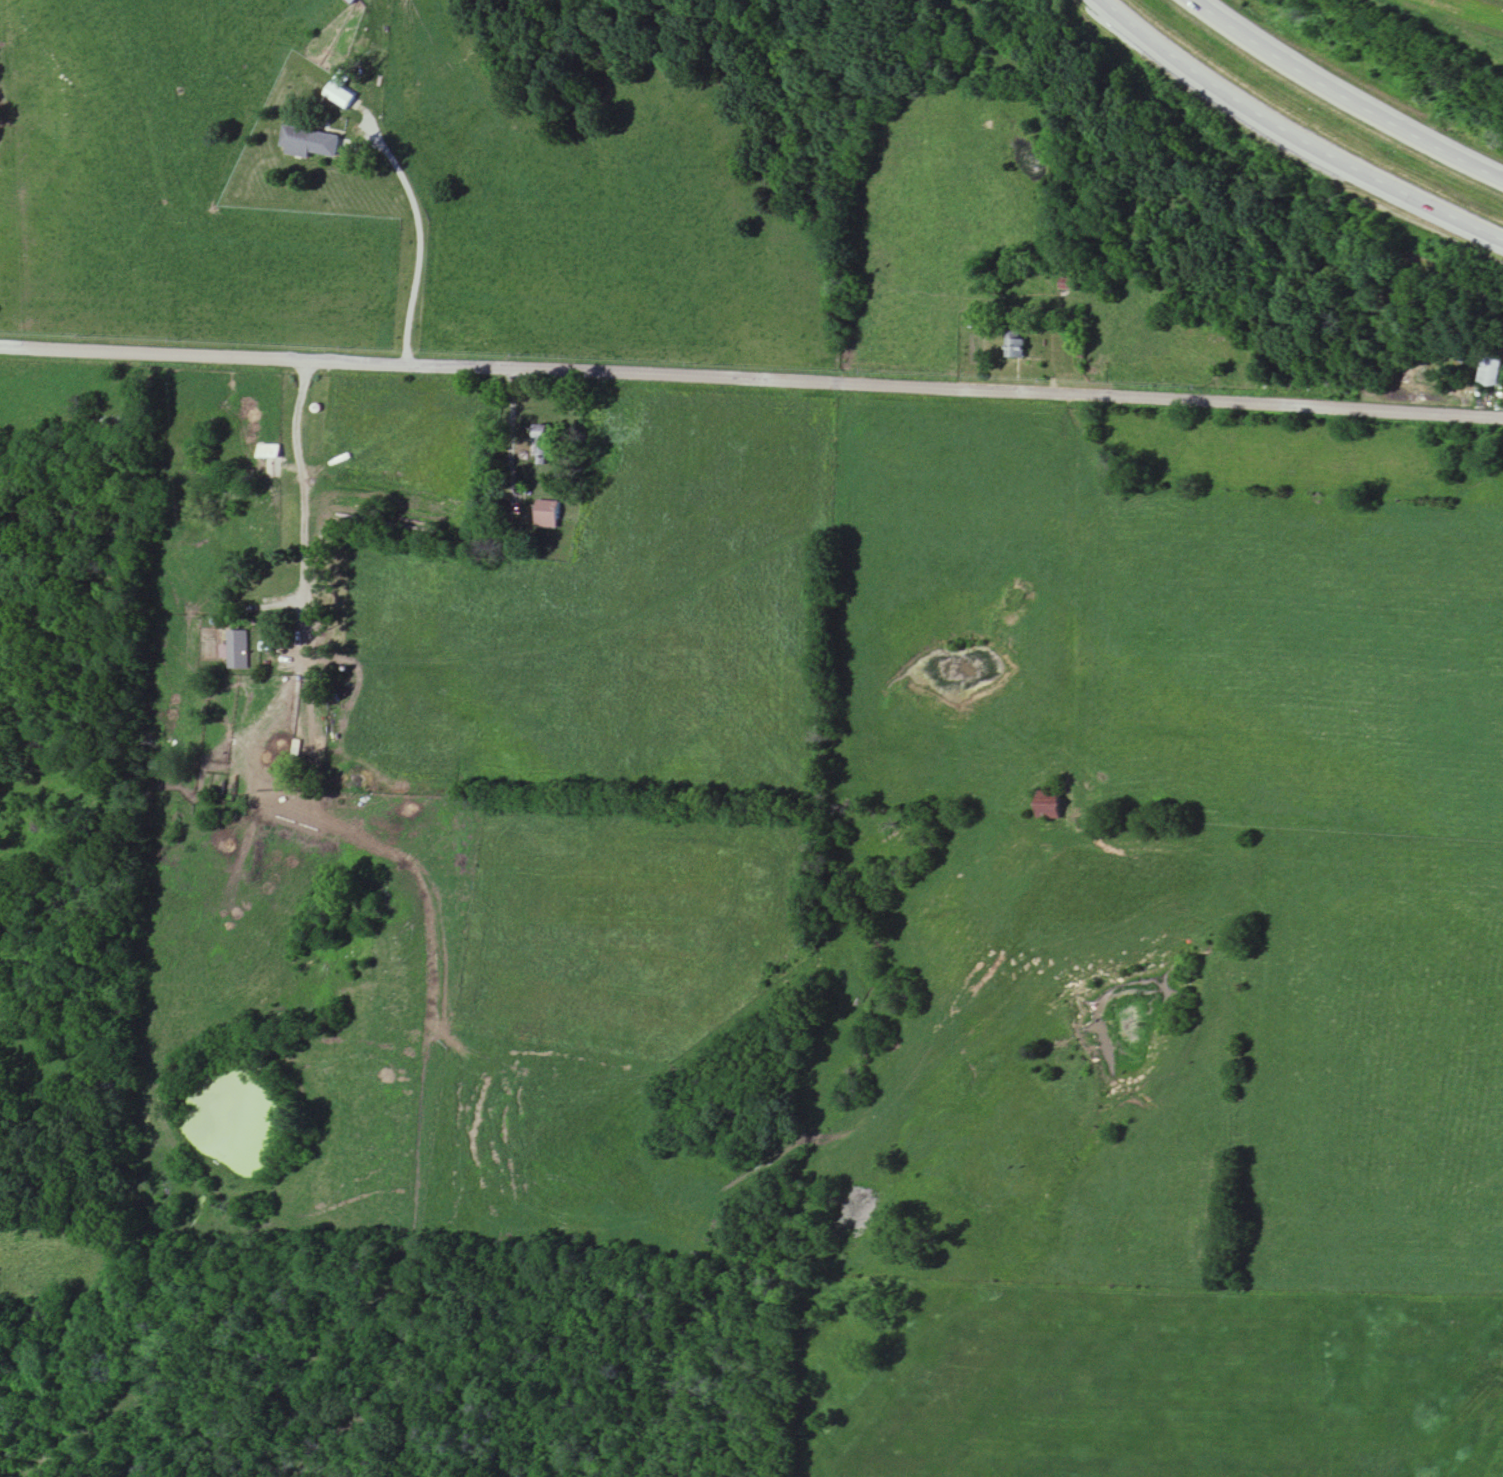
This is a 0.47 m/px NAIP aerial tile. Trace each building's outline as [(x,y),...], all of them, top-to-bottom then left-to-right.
[(355,98),(342,90),(345,86),(338,82),(340,78),(337,76),(325,98),(347,110),(355,98)] [(310,124),(300,122),(299,130),(285,127),(280,148),(317,155),(321,133),(309,130),(310,124)] [(1006,359),(1024,359),(1024,333),(1006,333),(1006,359)] [(1501,387),(1501,357),(1481,357),(1481,387),(1501,387)] [(550,427),(533,427),(533,458),(538,458),(538,466),(550,466),(550,427)] [(280,460),(280,446),(259,446),(259,460),(280,460)] [(560,502),(536,502),(536,529),(560,529),(560,502)] [(248,670),(248,632),(228,632),(228,670),(248,670)] [(1060,820),(1060,792),(1037,792),(1037,820),(1060,820)]
